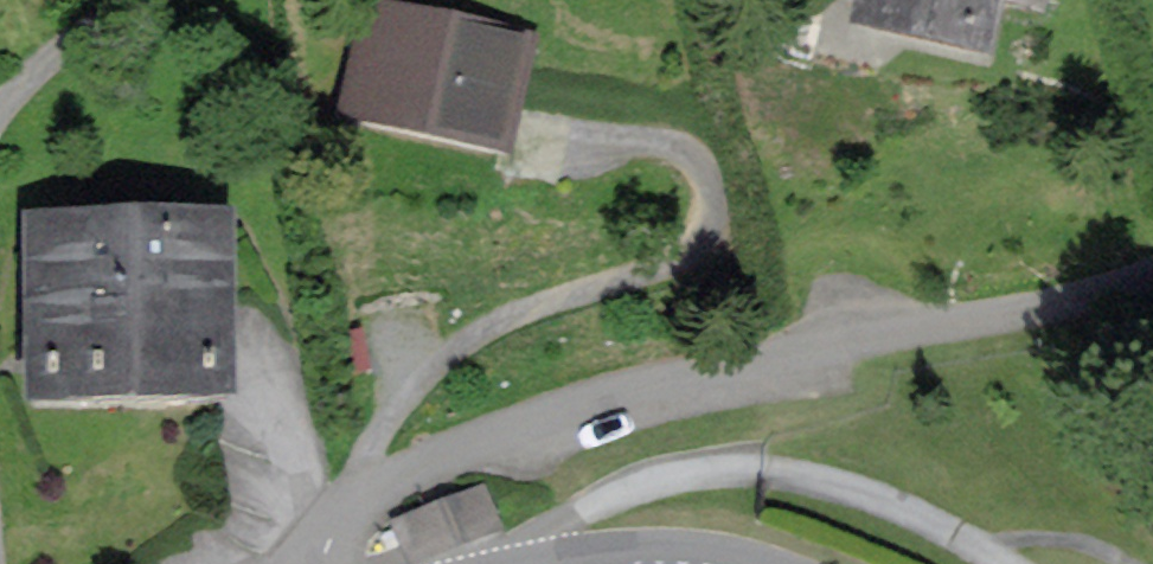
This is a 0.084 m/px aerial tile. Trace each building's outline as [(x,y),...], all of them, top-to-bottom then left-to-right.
[(863,42),(985,64),(995,8),(1035,15),(1038,0),(870,0),(863,42)] [(525,52),(375,20),(351,129),(501,162),(525,52)] [(41,251),(42,416),(221,415),(220,250),(41,251)] [(488,479),(402,506),(417,553),(502,526),(488,479)]
